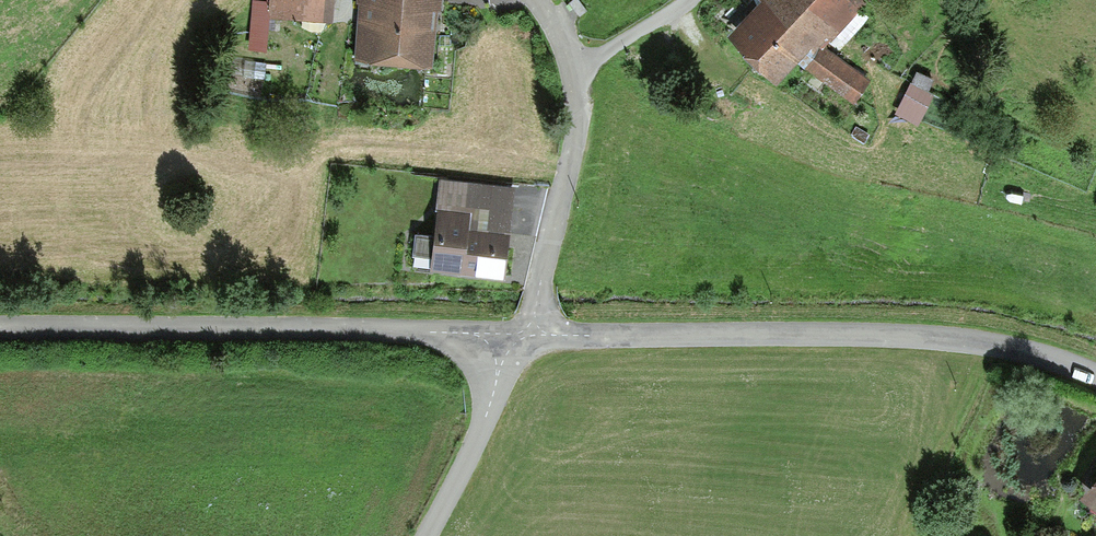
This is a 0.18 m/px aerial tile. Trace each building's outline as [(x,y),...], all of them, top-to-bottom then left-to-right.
[(264,14),(326,18),(327,0),(265,0),(264,14)] [(350,53),(425,59),(430,0),(354,0),(350,53)] [(722,34),(770,80),(847,0),(755,0),(722,34)] [(859,75),(812,43),(798,64),(845,96),(859,75)] [(509,187),(434,179),(425,263),(500,271),(509,187)] [(1067,488),(1095,512),(1095,452),(1067,488)]
